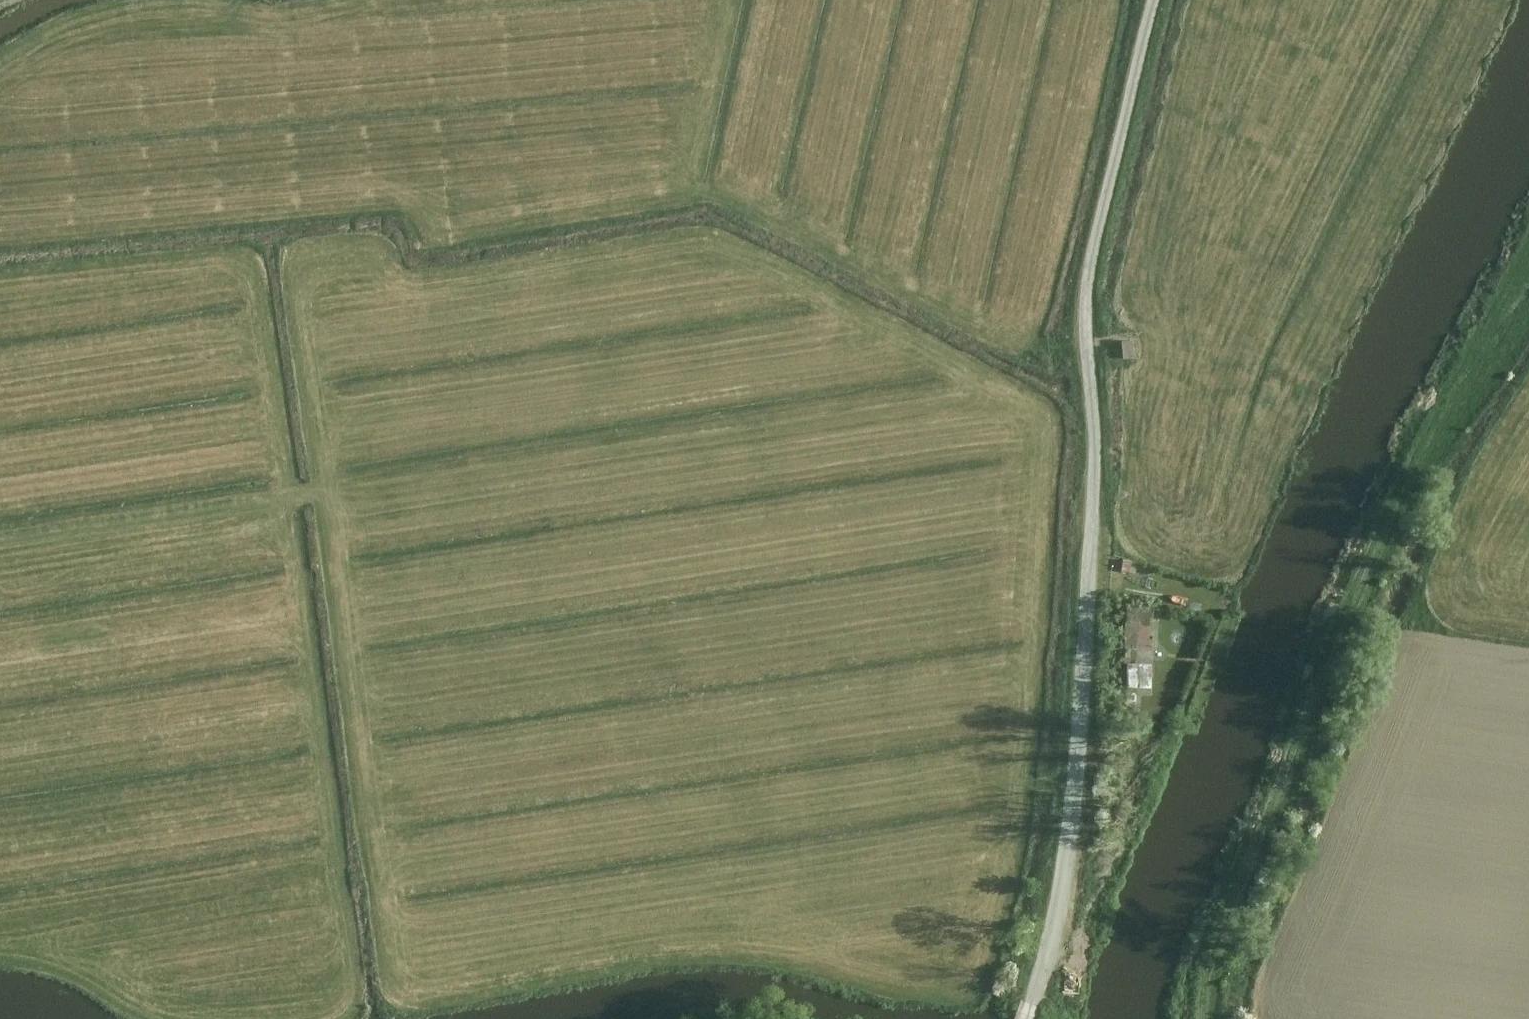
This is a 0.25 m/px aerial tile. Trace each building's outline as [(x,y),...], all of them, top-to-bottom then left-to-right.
[(1129,357),(1140,356),(1139,338),(1128,339),(1129,357)] [(1125,609),(1125,624),(1150,623),(1154,623),(1154,609),(1125,609)] [(1150,623),(1125,624),(1125,652),(1150,652),(1150,623)] [(1152,667),(1128,667),(1128,693),(1152,693),(1152,667)] [(1136,697),(1126,697),(1126,710),(1136,710),(1136,697)]
